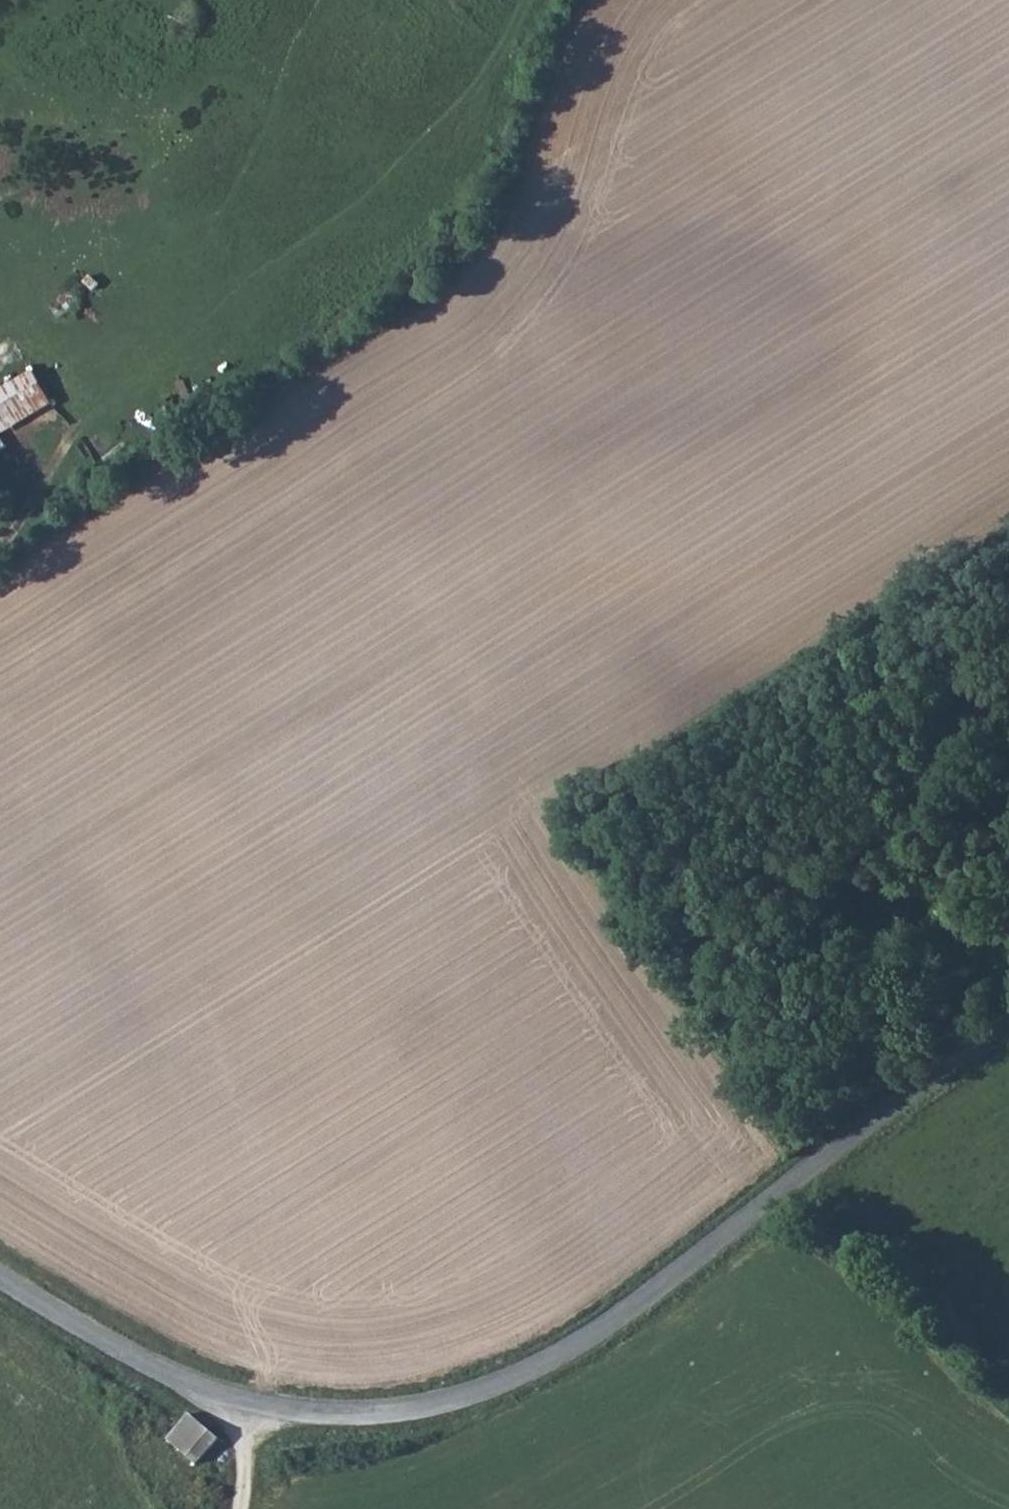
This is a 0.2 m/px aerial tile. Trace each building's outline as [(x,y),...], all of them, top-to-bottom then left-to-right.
[(0,386),(0,400),(40,382),(35,371),(0,386)] [(9,444),(0,429),(0,449),(9,444)] [(166,1439),(196,1463),(218,1437),(186,1414),(166,1439)]
